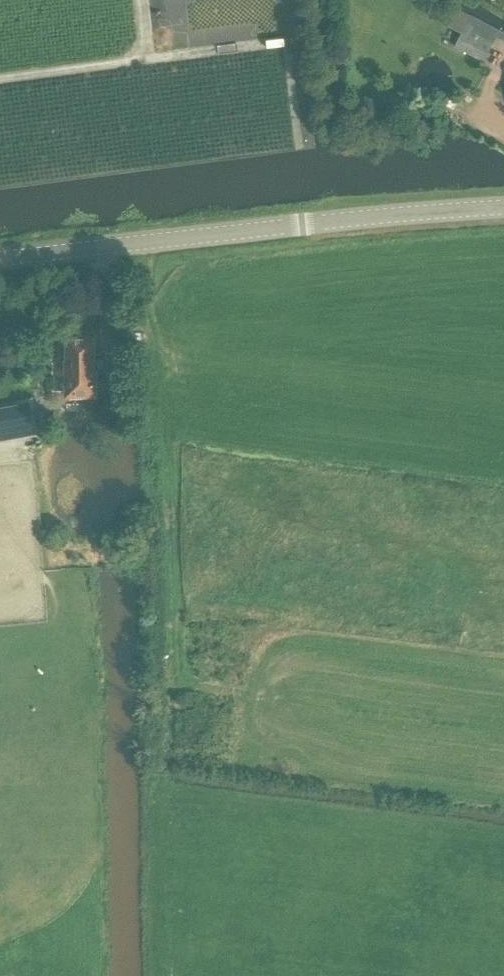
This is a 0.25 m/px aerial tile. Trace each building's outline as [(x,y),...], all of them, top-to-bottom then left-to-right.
[(503,39),(503,32),(470,14),(454,45),(482,60),(496,35),(503,39)] [(93,338),(67,338),(67,395),(93,395),(116,395),(116,386),(108,386),(108,381),(93,381),(93,338)] [(34,426),(29,401),(0,407),(0,432),(34,426)]
